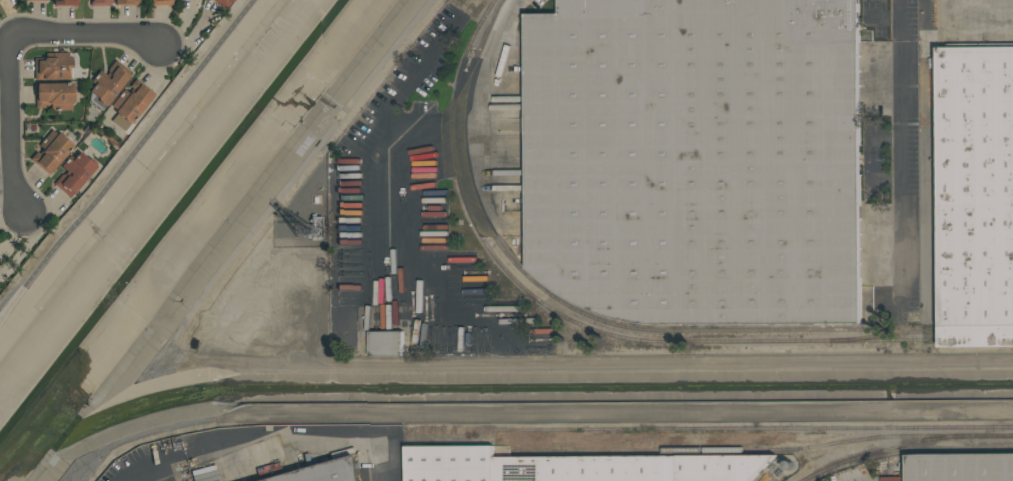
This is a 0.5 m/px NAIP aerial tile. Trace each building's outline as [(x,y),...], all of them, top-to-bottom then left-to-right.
[(225,9),(213,0),(232,0),(225,9)] [(558,12),(558,0),(860,0),(862,324),(651,325),(623,320),(597,313),(571,302),(547,287),(526,270),(524,12),(558,12)] [(936,45),(1012,45),(1012,346),(937,346),(936,45)] [(72,78),(70,78),(70,80),(34,80),(34,57),(45,57),(45,52),(68,52),(68,57),(72,57),(72,78)] [(132,73),(129,77),(107,106),(106,105),(102,110),(89,100),(90,93),(89,91),(94,84),(91,81),(100,70),(104,74),(116,59),(132,73)] [(111,121),(117,113),(115,112),(117,110),(111,105),(123,89),(128,92),(131,88),(129,86),(135,78),(155,93),(131,124),(130,123),(124,131),(111,121)] [(73,83),(73,86),(74,86),(74,101),(73,101),(73,103),(72,103),(72,110),(51,110),(51,105),(45,105),(45,108),(35,108),(35,83),(37,83),(73,83)] [(74,146),(49,175),(30,159),(36,151),(39,153),(42,149),(38,145),(51,129),(57,134),(58,132),(60,133),(72,143),(72,144),(74,146)] [(71,198),(53,183),(65,169),(61,166),(70,155),(73,158),(79,152),(89,160),(90,158),(97,164),(96,165),(96,166),(71,198)] [(403,331),(370,331),(370,355),(403,355),(403,331)] [(780,454),(753,480),(406,480),(405,444),(494,443),(495,455),(780,454)] [(351,451),(354,480),(245,480),(351,451)] [(904,453),(1012,452),(1012,480),(904,480),(904,453)]
